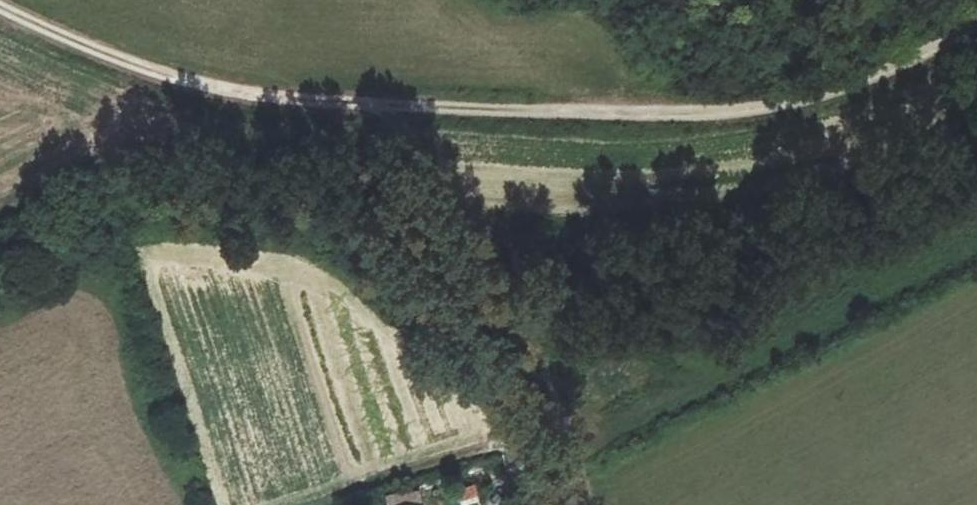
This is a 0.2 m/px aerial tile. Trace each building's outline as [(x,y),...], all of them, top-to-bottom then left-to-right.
[(462,504),(482,504),(475,485),(458,490),(462,504)] [(388,504),(421,504),(420,492),(387,497),(388,504)]
